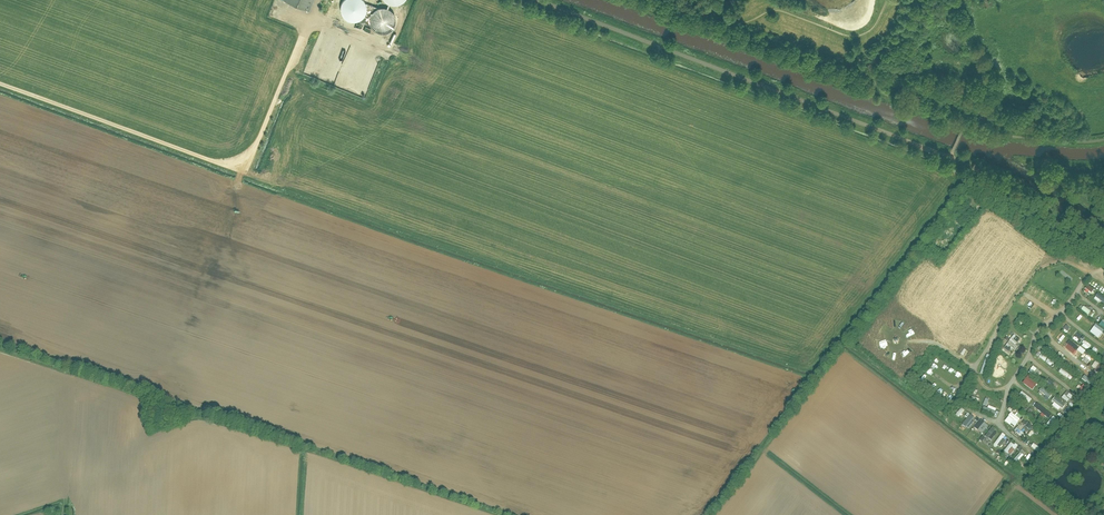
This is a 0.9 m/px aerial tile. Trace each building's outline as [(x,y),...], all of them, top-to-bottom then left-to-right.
[(284,0),(309,11),(314,0),(284,0)] [(343,1),(341,3),(341,6),(341,8),(341,10),(342,13),(343,15),(343,16),(344,17),(346,19),(349,20),(351,21),(355,21),(356,21),(358,20),(371,25),(372,27),(373,29),(375,30),(376,31),(378,32),(381,33),(384,33),(386,32),(389,31),(391,30),(393,28),(394,26),(395,23),(396,20),(395,18),(395,15),(393,13),(392,11),(390,9),(387,8),(385,7),(383,7),(380,7),(378,8),(366,3),(365,1),(364,0),(343,0),(343,1)]
